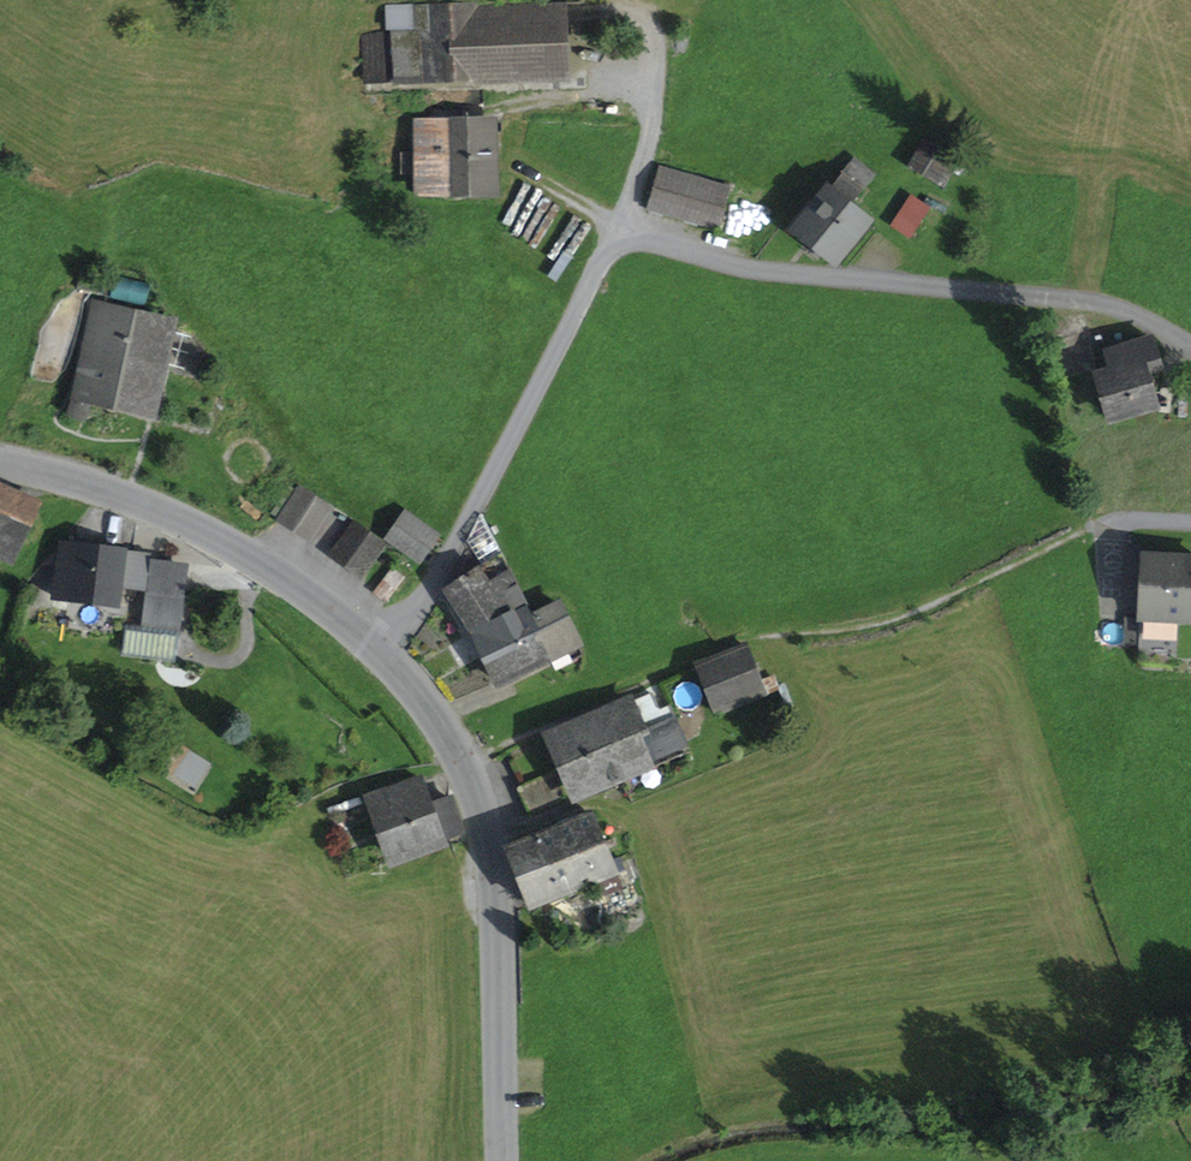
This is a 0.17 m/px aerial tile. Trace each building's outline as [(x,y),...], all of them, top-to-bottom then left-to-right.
[(391,30),(394,79),(560,72),(558,27),(558,20),(582,19),(584,19),(583,2),(484,6),(484,3),(419,6),(420,29),(391,30)] [(416,191),(491,190),(491,122),(416,122),(416,191)] [(924,174),(926,170),(939,177),(952,155),(925,140),(910,166),(924,174)] [(660,168),(648,208),(718,228),(730,188),(660,168)] [(806,235),(835,258),(866,221),(849,207),(862,191),(842,174),(816,206),(810,201),(786,229),(801,242),(806,235)] [(932,214),(910,202),(898,226),(919,238),(932,214)] [(87,418),(92,397),(148,412),(171,322),(103,305),(80,394),(71,391),(66,413),(87,418)] [(1099,376),(1112,418),(1153,405),(1143,371),(1157,367),(1149,339),(1108,351),(1114,371),(1099,376)] [(291,484),(272,514),(280,519),(300,489),(291,484)] [(22,529),(33,501),(0,486),(0,516),(22,529)] [(280,519),(309,539),(329,508),(300,489),(280,519)] [(388,538),(413,556),(430,531),(406,514),(388,538)] [(482,565),(447,588),(475,630),(526,606),(481,514),(468,540),(482,565)] [(9,558),(22,529),(0,516),(0,554),(9,558)] [(354,524),(332,553),(361,575),(383,546),(354,524)] [(121,560),(123,550),(60,542),(53,596),(116,604),(119,584),(147,588),(142,626),(179,631),(187,569),(150,564),(121,560)] [(121,560),(150,564),(151,554),(123,550),(121,560)] [(1143,556),(1140,616),(1190,619),(1190,559),(1143,556)] [(374,592),(386,602),(404,577),(392,568),(374,592)] [(576,642),(558,603),(531,616),(537,628),(485,653),(499,682),(550,657),(561,652),(560,650),(576,642)] [(526,606),(475,630),(485,653),(537,628),(531,616),(526,606)] [(550,657),(555,668),(582,655),(576,642),(560,650),(561,652),(550,657)] [(718,710),(765,691),(747,646),(700,665),(718,710)] [(652,692),(551,735),(564,764),(669,719),(674,717),(670,705),(659,709),(652,692)] [(620,770),(679,744),(669,719),(564,764),(576,793),(622,773),(620,770)] [(170,740),(156,761),(171,770),(184,749),(170,740)] [(522,786),(534,812),(567,797),(555,771),(522,786)] [(449,798),(428,805),(418,777),(369,795),(391,856),(418,847),(440,839),(461,831),(449,798)] [(591,813),(508,847),(520,876),(603,842),(591,813)] [(421,855),(443,847),(440,839),(418,847),(421,855)] [(531,905),(615,871),(603,842),(520,876),(531,905)]
